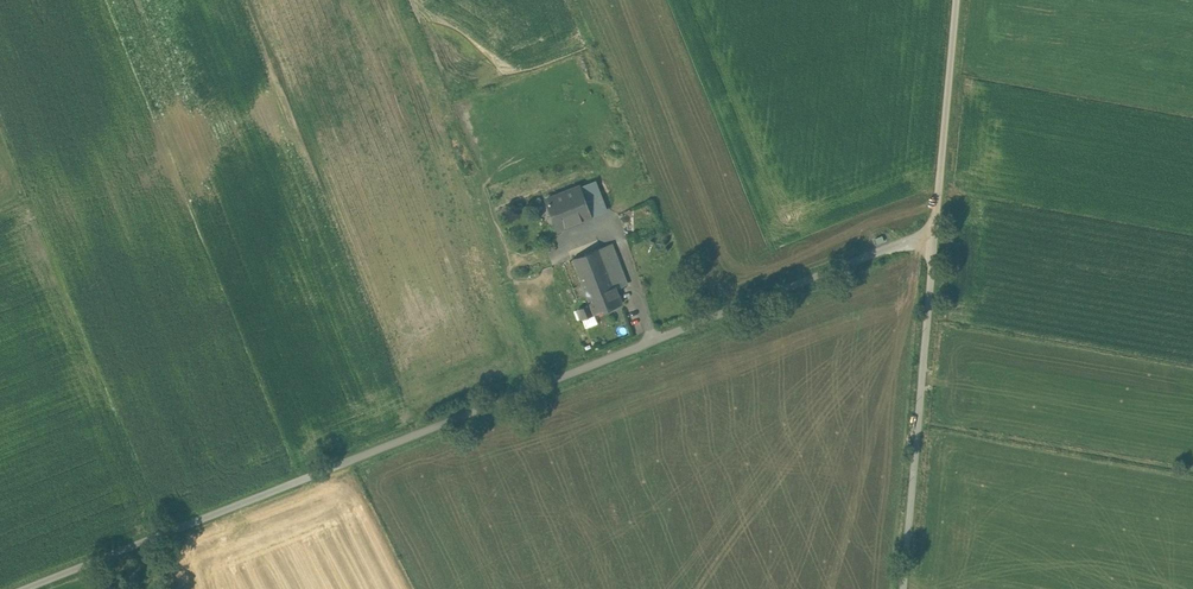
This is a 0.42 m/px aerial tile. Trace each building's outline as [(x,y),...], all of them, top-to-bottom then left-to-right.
[(558,229),(590,216),(583,196),(579,187),(546,199),(558,229)] [(598,191),(583,196),(590,216),(606,210),(598,191)] [(575,298),(585,294),(615,283),(617,288),(627,284),(611,242),(561,262),(575,298)] [(617,288),(615,283),(585,294),(589,303),(575,308),(579,319),(622,302),(617,288)]
